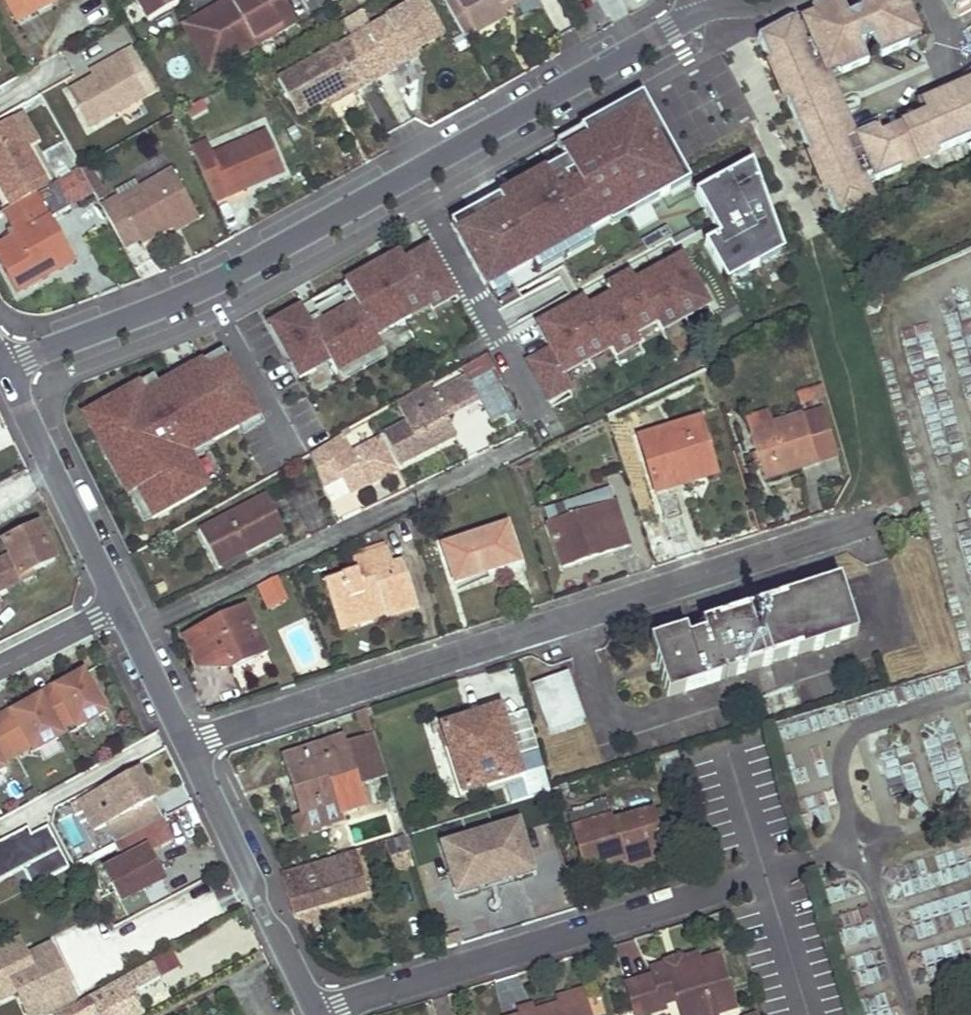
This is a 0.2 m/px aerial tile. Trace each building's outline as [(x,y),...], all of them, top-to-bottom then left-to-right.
[(13,19),(39,4),(42,10),(59,0),(2,0),(13,19)] [(149,19),(183,0),(138,0),(149,19)] [(183,23),(210,71),(231,59),(235,49),(267,32),(270,37),(299,21),(287,0),(238,0),(235,2),(234,0),(225,0),(183,23)] [(427,0),(421,0),(351,38),(375,79),(390,71),(386,65),(416,49),(445,33),(427,0)] [(445,1),(465,36),(474,31),(475,32),(506,16),(502,10),(499,4),(507,0),(446,0),(445,1)] [(511,0),(507,0),(499,4),(502,10),(513,4),(511,0)] [(811,8),(819,23),(808,28),(825,66),(836,61),(842,75),(869,63),(861,45),(874,39),(883,57),(910,44),(904,31),(914,26),(903,0),(857,0),(862,10),(848,16),(841,0),(826,0),(811,8)] [(958,12),(970,5),(970,0),(952,0),(958,12)] [(42,10),(39,4),(13,19),(18,28),(43,13),(42,10)] [(811,8),(791,19),(820,85),(842,75),(836,61),(825,66),(808,28),(819,23),(811,8)] [(791,19),(758,38),(838,221),(873,206),(865,188),(845,142),(820,85),(791,19)] [(270,37),(267,32),(235,49),(231,59),(270,37)] [(375,79),(351,38),(277,78),(297,114),(325,99),(354,83),(358,88),(375,79)] [(386,65),(390,71),(420,55),(416,49),(386,65)] [(62,56),(45,67),(55,84),(73,73),(62,56)] [(85,132),(144,99),(120,56),(105,64),(108,70),(94,78),(64,94),(85,132)] [(94,78),(108,70),(105,64),(90,72),(94,78)] [(354,83),(325,99),(328,105),(358,88),(354,83)] [(905,128),(918,157),(920,163),(970,140),(970,85),(924,106),(929,117),(905,128)] [(690,183),(642,96),(581,130),(584,136),(571,143),(578,155),(566,161),(573,174),(553,185),(546,172),(451,225),(487,290),(506,280),(533,265),(589,233),(609,223),(610,222),(606,216),(621,207),(627,218),(690,183)] [(12,118),(0,125),(0,185),(12,206),(31,195),(27,188),(46,177),(12,118)] [(201,144),(187,152),(216,203),(248,186),(246,183),(280,164),(260,128),(209,158),(201,144)] [(873,130),(857,137),(878,182),(903,171),(900,165),(918,157),(905,128),(878,141),(873,130)] [(581,130),(556,144),(566,161),(578,155),(571,143),(584,136),(581,130)] [(857,137),(845,142),(865,188),(878,182),(857,137)] [(920,163),(918,157),(900,165),(903,171),(920,163)] [(566,161),(546,172),(553,185),(573,174),(566,161)] [(781,242),(753,163),(696,194),(705,210),(718,203),(726,218),(713,225),(720,236),(705,244),(722,274),(739,265),(742,270),(756,263),(770,255),(767,250),(781,242)] [(89,166),(81,170),(98,201),(106,196),(89,166)] [(197,214),(171,169),(140,187),(142,192),(121,205),(117,198),(101,206),(124,249),(138,241),(141,245),(171,228),(197,214)] [(27,188),(31,195),(50,185),(46,177),(27,188)] [(140,187),(135,179),(113,191),(117,198),(121,205),(142,192),(140,187)] [(55,186),(4,213),(17,236),(0,246),(0,262),(16,293),(73,261),(50,217),(68,208),(55,186)] [(718,203),(705,210),(713,225),(726,218),(718,203)] [(611,227),(627,218),(621,207),(606,216),(610,222),(609,223),(611,227)] [(200,220),(197,214),(171,228),(175,234),(200,220)] [(589,233),(533,265),(538,273),(594,242),(589,233)] [(770,255),(756,263),(758,267),(784,252),(781,242),(767,250),(770,255)] [(452,288),(430,248),(405,262),(400,253),(343,285),(354,305),(345,310),(320,324),(311,329),(300,309),(268,326),(298,380),(314,371),(307,359),(321,351),(328,363),(335,375),(358,362),(380,350),(374,338),(367,326),(381,318),(388,330),(405,320),(398,307),(422,294),(427,302),(452,288)] [(527,362),(549,401),(573,388),(565,375),(560,366),(583,353),(606,341),(611,349),(635,336),(630,327),(652,315),(657,324),(680,311),(704,298),(682,257),(635,283),(631,274),(606,288),(611,296),(589,309),(584,300),(537,326),(550,350),(527,362)] [(758,267),(756,263),(742,270),(739,265),(722,274),(728,284),(758,267)] [(506,280),(487,290),(492,299),(511,288),(506,280)] [(343,285),(334,290),(339,299),(314,313),(309,304),(300,309),(311,329),(320,324),(316,317),(341,303),(345,310),(354,305),(343,285)] [(452,288),(427,302),(429,307),(432,311),(457,297),(452,288)] [(334,290),(309,304),(314,313),(339,299),(334,290)] [(398,307),(405,320),(429,307),(427,302),(422,294),(398,307)] [(709,306),(704,298),(680,311),(685,319),(709,306)] [(680,311),(657,324),(662,333),(685,319),(680,311)] [(652,315),(630,327),(635,336),(657,324),(652,315)] [(381,318),(367,326),(374,338),(388,330),(381,318)] [(635,336),(611,349),(616,358),(640,345),(635,336)] [(611,349),(606,341),(583,353),(588,362),(611,349)] [(380,350),(358,362),(363,371),(385,359),(380,350)] [(328,363),(321,351),(307,359),(314,371),(328,363)] [(258,417),(222,352),(201,363),(178,376),(158,388),(97,421),(111,447),(102,452),(127,498),(136,493),(151,520),(205,490),(189,462),(184,453),(206,440),(210,444),(237,429),(258,417)] [(583,353),(560,366),(565,375),(588,362),(583,353)] [(178,376),(201,363),(199,359),(176,372),(178,376)] [(358,362),(335,375),(340,384),(363,371),(358,362)] [(518,421),(492,372),(470,384),(479,402),(491,424),(506,417),(510,425),(518,421)] [(152,378),(82,417),(102,452),(111,447),(97,421),(158,388),(152,378)] [(468,380),(434,397),(446,419),(479,402),(470,384),(468,380)] [(434,397),(429,387),(399,404),(408,423),(387,434),(402,464),(455,437),(446,419),(434,397)] [(818,464),(837,458),(822,411),(803,417),(818,464)] [(746,420),(750,434),(774,427),(769,412),(746,420)] [(263,426),(258,417),(237,429),(242,437),(263,426)] [(766,481),(818,464),(803,417),(774,427),(750,434),(766,481)] [(711,462),(699,420),(638,439),(655,493),(671,487),(668,476),(711,462)] [(350,495),(398,471),(382,439),(353,454),(344,435),(311,456),(323,488),(341,478),(350,495)] [(206,440),(184,453),(189,462),(213,449),(210,444),(206,440)] [(715,474),(711,462),(668,476),(671,487),(715,474)] [(680,516),(671,487),(655,493),(663,521),(680,516)] [(613,502),(608,488),(544,509),(549,523),(613,502)] [(142,525),(151,520),(136,493),(127,498),(142,525)] [(280,523),(268,499),(200,532),(217,567),(264,543),(259,534),(280,523)] [(627,545),(613,502),(549,523),(563,565),(627,545)] [(285,533),(280,523),(259,534),(264,543),(285,533)] [(518,563),(507,527),(442,548),(455,584),(518,563)] [(40,528),(5,545),(11,557),(0,563),(0,592),(23,581),(21,578),(56,561),(40,528)] [(418,605),(404,561),(393,565),(389,549),(352,562),(356,573),(325,584),(336,620),(381,606),(385,616),(418,605)] [(282,606),(270,580),(256,587),(269,612),(282,606)] [(857,636),(840,582),(704,626),(706,634),(689,640),(686,632),(650,643),(668,697),(857,636)] [(385,616),(381,606),(336,620),(340,631),(385,616)] [(267,652),(247,608),(185,636),(199,665),(212,659),(215,665),(226,659),(231,668),(267,652)] [(84,673),(56,689),(59,693),(43,702),(60,732),(76,724),(78,728),(106,713),(84,673)] [(581,723),(565,675),(533,686),(548,733),(581,723)] [(839,696),(833,678),(810,685),(816,704),(839,696)] [(56,689),(41,697),(43,702),(59,693),(56,689)] [(13,713),(16,718),(0,726),(17,756),(33,748),(35,752),(63,737),(60,732),(43,702),(41,697),(13,713)] [(521,777),(501,708),(480,715),(481,723),(470,726),(468,719),(442,728),(463,796),(521,777)] [(0,720),(0,725),(0,726),(16,718),(13,713),(0,720)] [(371,727),(367,714),(343,722),(347,735),(371,727)] [(481,723),(480,715),(468,719),(470,726),(481,723)] [(5,769),(2,765),(17,756),(0,726),(0,772),(5,769)] [(372,742),(369,732),(352,737),(355,748),(372,742)] [(365,808),(343,739),(282,759),(300,818),(336,807),(338,816),(365,808)] [(813,788),(840,788),(840,752),(813,752),(813,788)] [(888,767),(896,798),(920,792),(913,761),(888,767)] [(78,802),(94,832),(107,825),(117,842),(160,819),(163,818),(138,770),(78,802)] [(664,851),(652,812),(612,824),(610,818),(574,829),(587,875),(623,863),(664,851)] [(163,881),(148,853),(171,840),(160,819),(117,842),(127,862),(107,873),(123,903),(163,881)] [(533,866),(519,822),(442,846),(456,890),(533,866)] [(22,869),(31,887),(67,868),(46,827),(30,836),(26,828),(0,842),(0,880),(22,869)] [(407,835),(385,842),(394,875),(417,868),(407,835)] [(666,859),(664,851),(623,863),(626,872),(666,859)] [(368,893),(357,855),(281,879),(292,916),(368,893)] [(533,866),(456,890),(458,897),(475,892),(476,897),(493,891),(495,897),(500,896),(498,890),(515,885),(513,880),(535,873),(533,866)] [(50,945),(27,956),(19,939),(15,941),(52,1014),(53,1014),(65,1009),(56,989),(68,984),(50,945)] [(18,993),(29,1014),(52,1014),(15,941),(0,949),(0,1001),(18,993)] [(720,957),(701,963),(699,956),(682,962),(684,966),(671,970),(669,965),(652,971),(654,978),(639,983),(648,1014),(654,1014),(665,1012),(663,1006),(677,1001),(680,1010),(689,1014),(719,1014),(737,1009),(720,957)] [(682,962),(681,957),(668,961),(669,965),(671,970),(684,966),(682,962)] [(59,1014),(143,1014),(132,994),(159,980),(151,965),(59,1014)] [(639,983),(626,986),(635,1014),(648,1014),(639,983)] [(76,1002),(68,984),(56,989),(65,1009),(76,1002)] [(586,999),(584,992),(553,1002),(555,1008),(559,1007),(560,1011),(571,1008),(570,1004),(586,999)] [(586,999),(570,1004),(571,1008),(560,1011),(559,1007),(555,1008),(534,1014),(532,1009),(516,1013),(516,1014),(591,1014),(586,999)]
